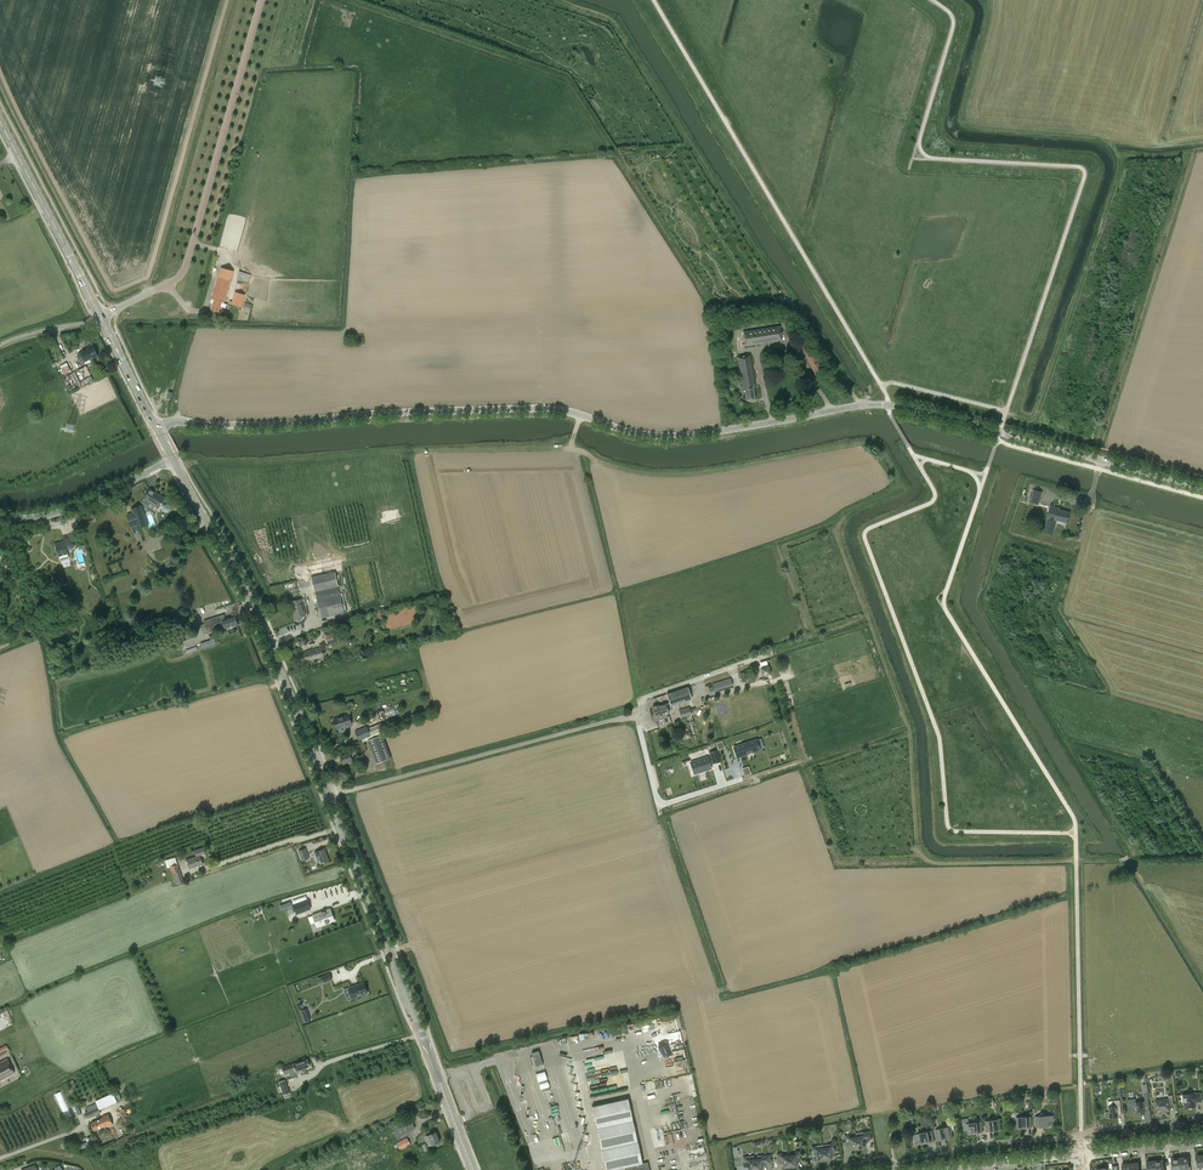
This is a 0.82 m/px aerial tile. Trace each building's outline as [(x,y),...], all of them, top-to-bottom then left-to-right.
[(219,312),(222,302),(224,303),(233,271),(221,268),(212,299),(214,300),(211,310),(219,312)] [(240,271),(238,279),(249,282),(251,273),(240,271)] [(242,308),(245,295),(235,292),(231,305),(242,308)] [(745,346),(782,340),(780,326),(743,332),(745,346)] [(815,374),(823,370),(809,342),(801,346),(815,374)] [(79,352),(84,363),(97,356),(92,346),(79,352)] [(745,394),(746,400),(755,399),(753,388),(755,388),(750,356),(738,358),(742,386),(741,386),(743,395),(745,394)] [(82,388),(94,382),(86,366),(74,372),(82,388)] [(164,505),(161,503),(164,498),(150,489),(142,502),(148,506),(150,503),(158,508),(159,506),(162,508),(163,510),(166,512),(169,511),(171,509),(170,506),(167,504),(164,505)] [(1039,505),(1040,500),(1043,492),(1034,490),(1030,503),(1039,505)] [(138,529),(147,526),(139,504),(130,508),(131,512),(126,514),(131,527),(136,525),(138,529)] [(1057,520),(1067,523),(1070,513),(1057,509),(1057,508),(1051,506),(1048,518),(1044,532),(1053,534),(1057,520)] [(61,561),(69,558),(67,548),(74,546),(70,535),(63,537),(64,542),(56,544),(61,561)] [(1192,548),(1189,559),(1202,562),(1202,551),(1201,551),(1202,550),(1201,550),(1201,551),(1198,550),(1198,549),(1198,550),(1192,548)] [(344,613),(335,572),(311,577),(319,612),(320,618),(344,613)] [(20,584),(18,579),(9,584),(12,589),(20,584)] [(307,598),(301,599),(292,601),(296,618),(305,616),(303,605),(308,604),(307,598)] [(203,622),(206,630),(207,633),(221,629),(219,621),(221,621),(223,624),(221,624),(223,629),(237,624),(234,616),(225,619),(223,615),(217,617),(203,622)] [(327,645),(339,641),(336,632),(324,636),(327,645)] [(201,643),(203,649),(217,645),(215,638),(201,643)] [(300,653),(303,664),(324,658),(321,647),(300,653)] [(770,675),(768,667),(761,669),(763,676),(770,675)] [(713,684),(715,691),(733,686),(731,679),(713,684)] [(667,694),(670,703),(658,706),(658,705),(652,707),(656,720),(668,717),(667,713),(669,713),(667,706),(670,705),(671,706),(692,699),(688,687),(667,694)] [(378,712),(380,718),(396,712),(394,706),(378,712)] [(681,718),(692,714),(689,707),(679,710),(681,718)] [(334,720),(337,730),(352,725),(349,715),(334,720)] [(358,740),(381,732),(384,731),(381,724),(367,730),(366,728),(355,732),(358,740)] [(381,735),(367,741),(375,764),(390,758),(381,735)] [(733,748),(737,757),(760,750),(760,749),(764,748),(761,739),(757,740),(733,748)] [(366,751),(362,742),(356,745),(359,754),(366,751)] [(340,756),(343,764),(353,760),(351,756),(356,754),(354,749),(347,752),(348,753),(340,756)] [(717,750),(709,753),(713,764),(720,762),(717,750)] [(707,757),(691,762),(693,768),(692,768),(693,770),(695,774),(710,769),(708,760),(707,757)] [(187,860),(190,868),(203,864),(200,855),(205,853),(204,848),(195,851),(197,856),(187,860)] [(302,861),(310,859),(305,848),(298,851),(302,861)] [(320,859),(321,863),(329,860),(325,849),(315,853),(318,860),(320,859)] [(176,884),(183,882),(178,864),(176,857),(165,860),(167,868),(170,867),(172,874),(176,884)] [(310,908),(307,900),(294,905),(297,913),(310,908)] [(334,920),(330,909),(313,915),(317,926),(334,920)] [(330,974),(324,976),(322,977),(324,982),(326,982),(332,979),(330,974)] [(349,988),(352,998),(367,993),(364,982),(349,988)] [(306,1009),(301,1011),(305,1022),(310,1020),(306,1009)] [(581,1039),(599,1036),(598,1030),(580,1034),(581,1039)] [(669,1044),(683,1043),(682,1030),(668,1032),(669,1044)] [(540,1050),(532,1052),(533,1056),(531,1056),(534,1067),(544,1065),(540,1050)] [(587,1080),(604,1077),(601,1056),(584,1059),(587,1080)] [(15,1073),(7,1058),(0,1061),(0,1081),(15,1073)] [(284,1073),(289,1072),(295,1070),(309,1066),(307,1059),(282,1067),(284,1073)] [(662,1079),(655,1081),(656,1089),(663,1087),(662,1079)] [(285,1080),(279,1081),(284,1095),(289,1093),(285,1080)] [(1145,1101),(1144,1101),(1135,1102),(1137,1115),(1145,1114),(1145,1112),(1150,1111),(1147,1088),(1144,1088),(1145,1101)] [(62,1091),(56,1093),(65,1116),(70,1114),(62,1091)] [(116,1100),(112,1092),(95,1099),(97,1103),(86,1107),(88,1111),(85,1112),(87,1118),(101,1112),(98,1107),(116,1100)] [(276,1092),(259,1098),(262,1108),(271,1106),(271,1107),(280,1104),(276,1092)] [(1183,1094),(1185,1108),(1196,1106),(1196,1104),(1197,1102),(1202,1102),(1201,1093),(1195,1094),(1195,1093),(1183,1094)] [(1162,1110),(1162,1112),(1170,1111),(1170,1105),(1174,1104),(1173,1095),(1168,1095),(1168,1099),(1155,1100),(1157,1111),(1162,1110)] [(648,1162),(643,1163),(628,1098),(592,1106),(606,1169),(650,1169),(648,1162)] [(1121,1108),(1120,1100),(1112,1101),(1112,1106),(1108,1106),(1109,1112),(1106,1113),(1105,1114),(1105,1117),(1107,1118),(1109,1117),(1110,1118),(1118,1117),(1117,1108),(1121,1108)] [(94,1130),(107,1125),(107,1127),(113,1124),(108,1113),(102,1116),(103,1117),(91,1122),(94,1130)] [(1035,1116),(1036,1127),(1051,1126),(1050,1121),(1054,1121),(1054,1115),(1035,1116)] [(1017,1117),(1017,1128),(1032,1127),(1031,1116),(1017,1117)] [(968,1130),(968,1134),(983,1132),(982,1121),(969,1123),(969,1118),(963,1119),(964,1131),(968,1130)] [(393,1128),(398,1137),(415,1128),(410,1119),(393,1128)] [(985,1121),(987,1132),(1001,1130),(1000,1119),(985,1121)] [(948,1123),(949,1127),(936,1130),(938,1140),(953,1137),(951,1130),(955,1130),(953,1122),(948,1123)] [(920,1144),(935,1141),(932,1130),(920,1133),(918,1127),(911,1129),(913,1135),(914,1134),(915,1140),(919,1139),(920,1144)] [(856,1133),(857,1137),(859,1149),(863,1148),(863,1147),(866,1147),(865,1142),(869,1141),(868,1140),(873,1140),(871,1131),(863,1132),(862,1132),(856,1133)] [(425,1136),(428,1142),(429,1146),(432,1145),(440,1142),(436,1132),(425,1136)] [(82,1149),(99,1143),(96,1134),(87,1137),(88,1141),(80,1144),(82,1149)] [(855,1150),(859,1149),(857,1137),(850,1138),(849,1135),(845,1136),(847,1146),(850,1145),(851,1150),(855,1149),(855,1150)] [(394,1145),(396,1148),(398,1147),(400,1150),(410,1144),(407,1138),(394,1145)] [(823,1145),(823,1148),(825,1160),(829,1160),(829,1159),(832,1159),(831,1154),(835,1153),(834,1143),(823,1145)] [(821,1161),(825,1160),(823,1148),(816,1149),(816,1146),(812,1147),(813,1157),(817,1156),(818,1161),(821,1160),(821,1161)] [(789,1155),(791,1168),(795,1167),(794,1167),(798,1166),(797,1161),(801,1161),(800,1151),(795,1152),(796,1155),(789,1155)] [(786,1168),(791,1168),(789,1155),(782,1156),(782,1153),(777,1154),(779,1164),(782,1163),(783,1168),(786,1168)] [(756,1169),(763,1169),(762,1165),(766,1165),(766,1164),(772,1164),(771,1155),(757,1156),(757,1159),(755,1159),(756,1169)] [(755,1159),(751,1159),(751,1156),(743,1157),(744,1167),(748,1167),(748,1169),(756,1169),(755,1159)] [(1181,1169),(1187,1169),(1188,1169),(1191,1169),(1190,1166),(1189,1166),(1188,1157),(1180,1158),(1181,1169)] [(1181,1169),(1180,1158),(1172,1159),(1173,1168),(1172,1168),(1172,1169),(1176,1169),(1181,1169)] [(1156,1169),(1166,1169),(1164,1169),(1163,1160),(1155,1161),(1156,1169)] [(1155,1161),(1147,1162),(1147,1166),(1146,1166),(1147,1169),(1156,1169),(1155,1161)]
